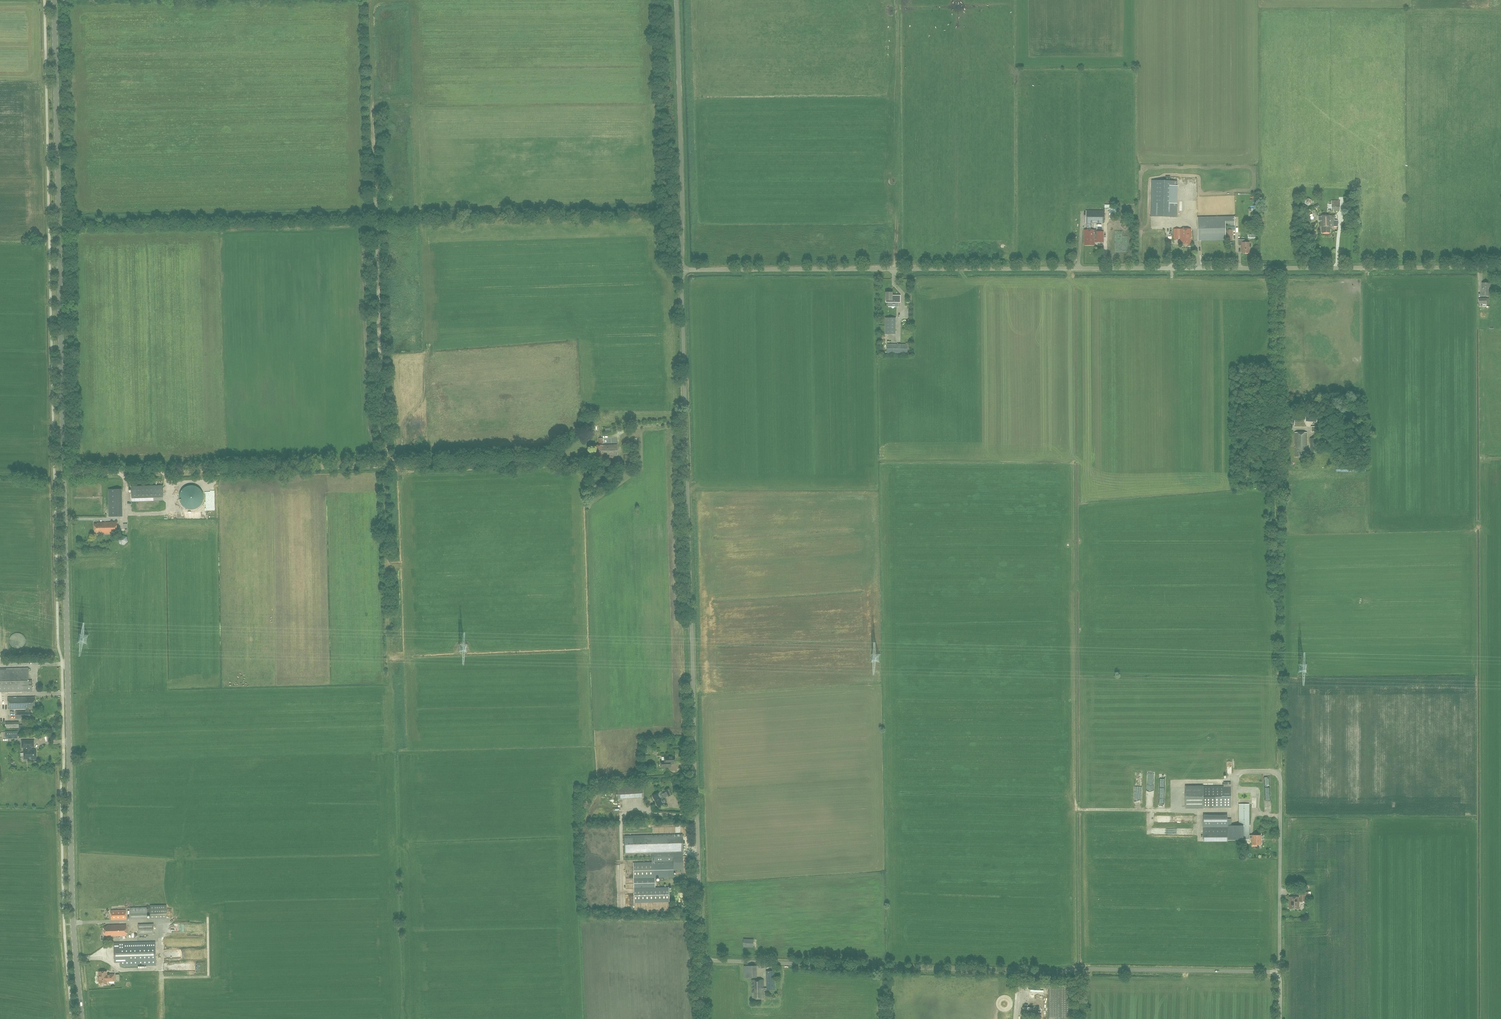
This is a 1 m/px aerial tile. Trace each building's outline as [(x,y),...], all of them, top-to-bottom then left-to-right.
[(1152,181),(1151,216),(1176,217),(1177,181),(1152,181)] [(1091,199),(1091,209),(1101,209),(1101,199),(1091,199)] [(1340,201),(1331,201),(1331,210),(1340,211),(1340,201)] [(1209,216),(1209,204),(1203,204),(1203,203),(1199,203),(1199,216),(1209,216)] [(1086,211),(1086,223),(1104,223),(1104,211),(1086,211)] [(1322,233),(1330,232),(1330,227),(1338,226),(1338,221),(1335,221),(1335,216),(1328,216),(1328,215),(1321,216),(1321,227),(1322,227),(1322,233)] [(1208,218),(1198,218),(1199,241),(1201,241),(1225,240),(1225,226),(1234,225),(1234,217),(1208,218)] [(1191,229),(1180,230),(1180,245),(1191,245),(1191,229)] [(1103,243),(1103,232),(1096,232),(1096,238),(1095,238),(1095,230),(1084,230),(1084,245),(1095,245),(1095,240),(1096,240),(1096,243),(1103,243)] [(1242,246),(1242,253),(1249,253),(1249,243),(1245,243),(1245,240),(1239,240),(1239,246),(1242,246)] [(1490,284),(1483,284),(1482,296),(1490,296),(1490,284)] [(886,302),(892,302),(901,302),(901,295),(892,295),(892,292),(886,292),(886,302)] [(890,318),(890,322),(886,322),(885,334),(895,334),(896,318),(890,318)] [(887,344),(887,353),(907,353),(907,344),(887,344)] [(1283,417),(1283,426),(1295,426),(1295,416),(1283,417)] [(1307,433),(1295,433),(1295,457),(1307,457),(1307,433)] [(617,445),(595,445),(596,456),(602,456),(617,456),(617,445)] [(132,502),(164,501),(163,485),(132,486),(132,502)] [(109,489),(109,516),(119,516),(119,489),(109,489)] [(97,522),(97,524),(94,524),(95,532),(101,532),(101,533),(117,533),(117,522),(97,522)] [(127,537),(122,535),(118,538),(119,543),(124,545),(128,542),(127,537)] [(29,680),(28,668),(0,668),(0,692),(32,691),(32,680),(29,680)] [(35,697),(8,697),(8,709),(26,709),(26,711),(16,711),(16,718),(31,718),(31,711),(29,711),(29,709),(35,708),(35,697)] [(34,741),(22,741),(22,747),(25,747),(25,750),(24,750),(24,759),(36,759),(36,749),(32,750),(32,748),(34,748),(34,741)] [(661,767),(671,767),(671,764),(675,763),(675,756),(664,757),(665,761),(661,761),(661,767)] [(1224,782),(1224,786),(1223,787),(1223,786),(1185,786),(1186,808),(1231,807),(1231,782),(1224,782)] [(617,785),(618,799),(643,798),(642,783),(617,785)] [(661,791),(656,794),(653,796),(658,806),(667,802),(664,798),(668,796),(672,794),(669,788),(665,790),(666,792),(663,794),(661,791)] [(1227,819),(1227,818),(1227,814),(1203,815),(1203,838),(1204,838),(1227,838),(1227,840),(1249,839),(1249,838),(1252,838),(1252,845),(1257,845),(1257,844),(1261,844),(1261,835),(1254,835),(1249,835),(1249,804),(1239,804),(1239,825),(1231,826),(1231,819),(1227,819)] [(652,857),(654,857),(654,853),(654,852),(683,851),(683,834),(625,836),(625,853),(652,852),(652,857)] [(683,872),(683,857),(683,852),(654,853),(654,857),(654,862),(673,862),(673,872),(683,872)] [(654,857),(652,857),(652,862),(633,863),(634,903),(669,902),(669,887),(655,887),(655,878),(673,877),(673,872),(673,862),(654,862),(654,857)] [(1289,897),(1289,909),(1299,909),(1299,901),(1300,901),(1300,902),(1305,902),(1305,896),(1306,896),(1306,892),(1300,892),(1300,899),(1299,899),(1299,897),(1289,897)] [(166,905),(150,906),(151,918),(167,918),(166,905)] [(130,906),(131,919),(139,919),(139,906),(130,906)] [(126,910),(111,911),(111,919),(126,919),(126,910)] [(138,924),(138,934),(154,934),(154,924),(138,924)] [(111,936),(127,936),(126,925),(107,925),(107,926),(104,927),(104,935),(111,935),(111,936)] [(744,939),(743,947),(753,947),(754,939),(744,939)] [(155,942),(120,942),(114,943),(114,962),(120,962),(120,966),(156,965),(155,942)] [(744,966),(745,978),(756,977),(755,965),(744,966)] [(99,972),(99,981),(99,983),(107,983),(107,981),(114,981),(114,974),(108,975),(107,975),(106,971),(99,972)] [(775,990),(774,971),(766,971),(767,988),(764,988),(763,979),(752,980),(753,999),(764,999),(764,990),(775,990)] [(1049,986),(1049,1018),(1069,1018),(1069,986),(1049,986)]
